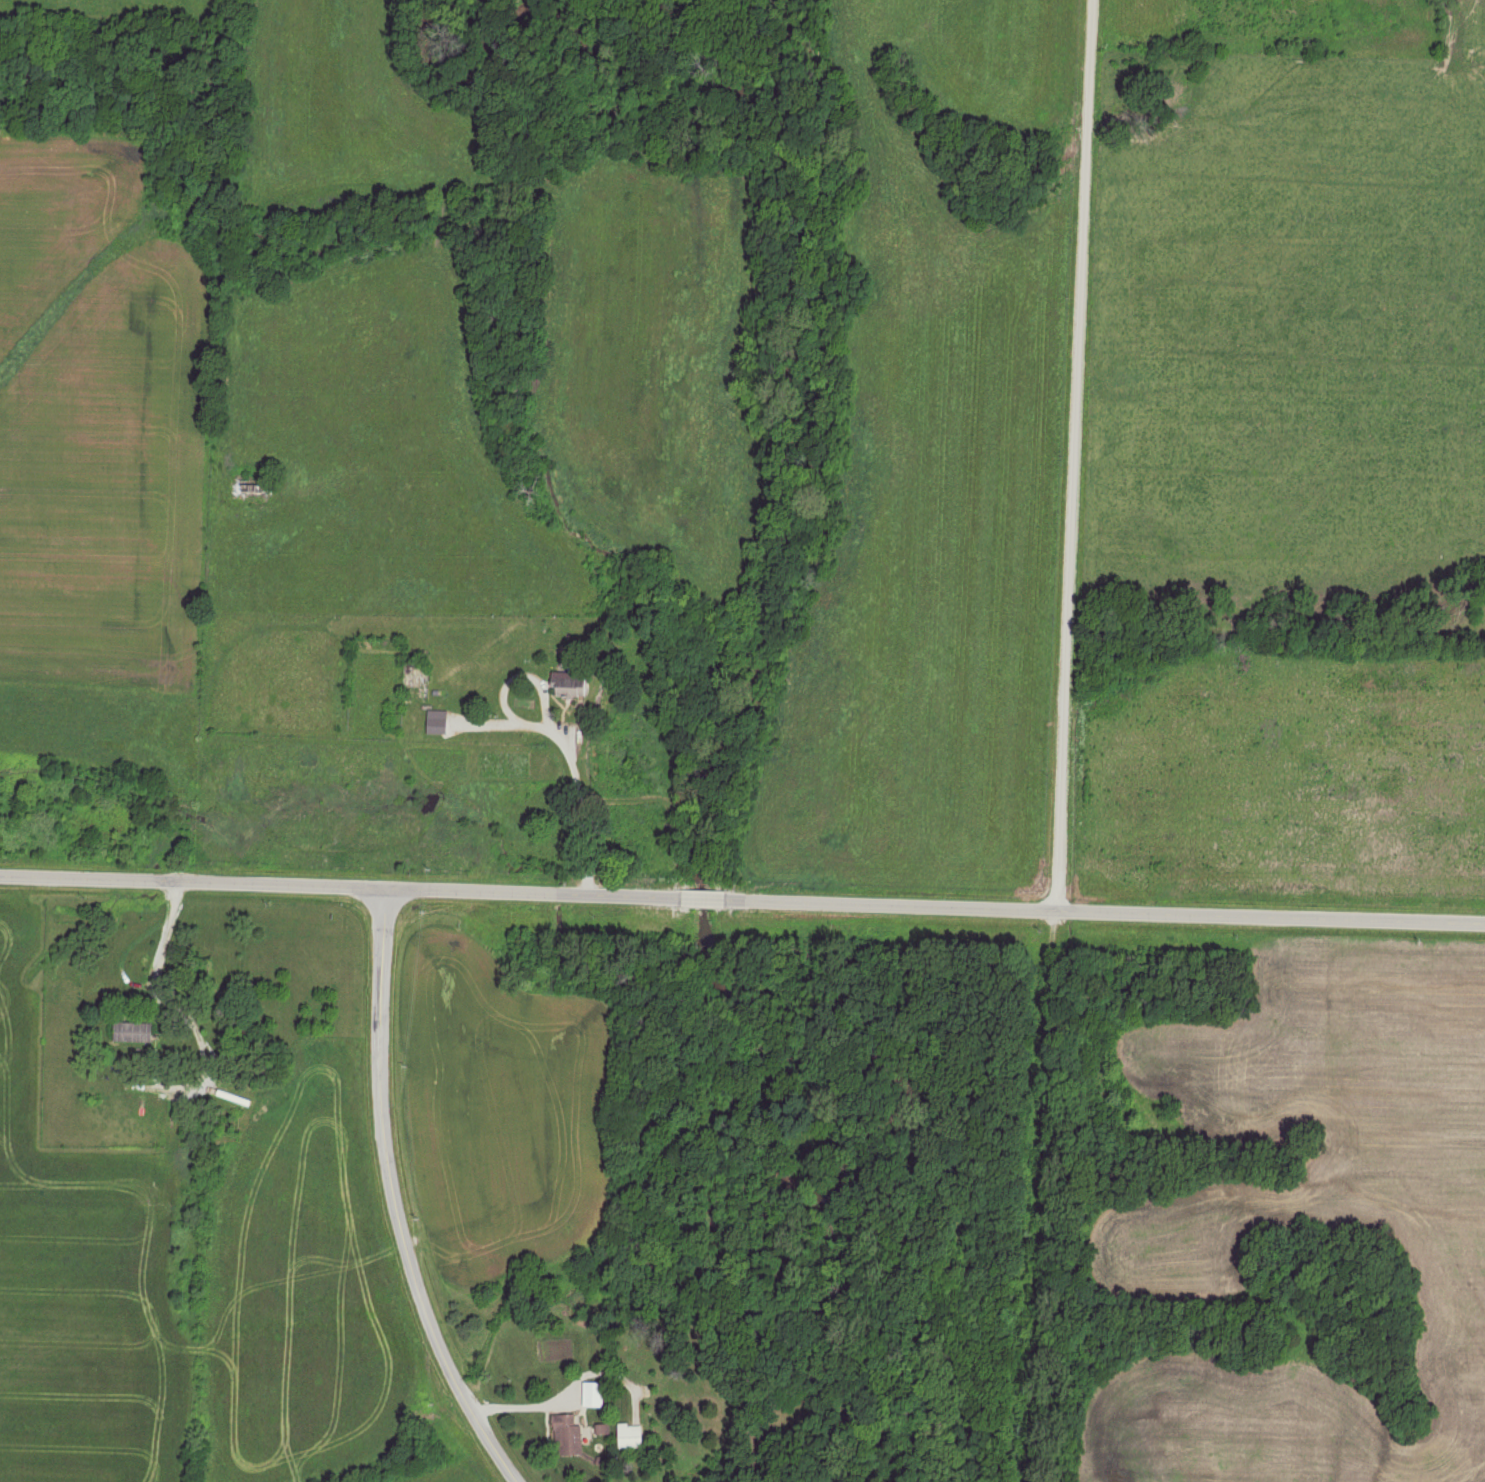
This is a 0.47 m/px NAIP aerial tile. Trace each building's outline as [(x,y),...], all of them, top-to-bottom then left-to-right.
[(232,498),(273,498),(273,475),(232,475),(232,498)] [(554,672),(554,697),(587,697),(587,672),(554,672)] [(152,1024),(114,1024),(114,1044),(152,1044),(152,1024)] [(604,1407),(604,1381),(583,1381),(583,1407),(604,1407)] [(580,1454),(580,1414),(555,1414),(555,1454),(580,1454)] [(643,1424),(618,1424),(618,1447),(643,1447),(643,1424)]
